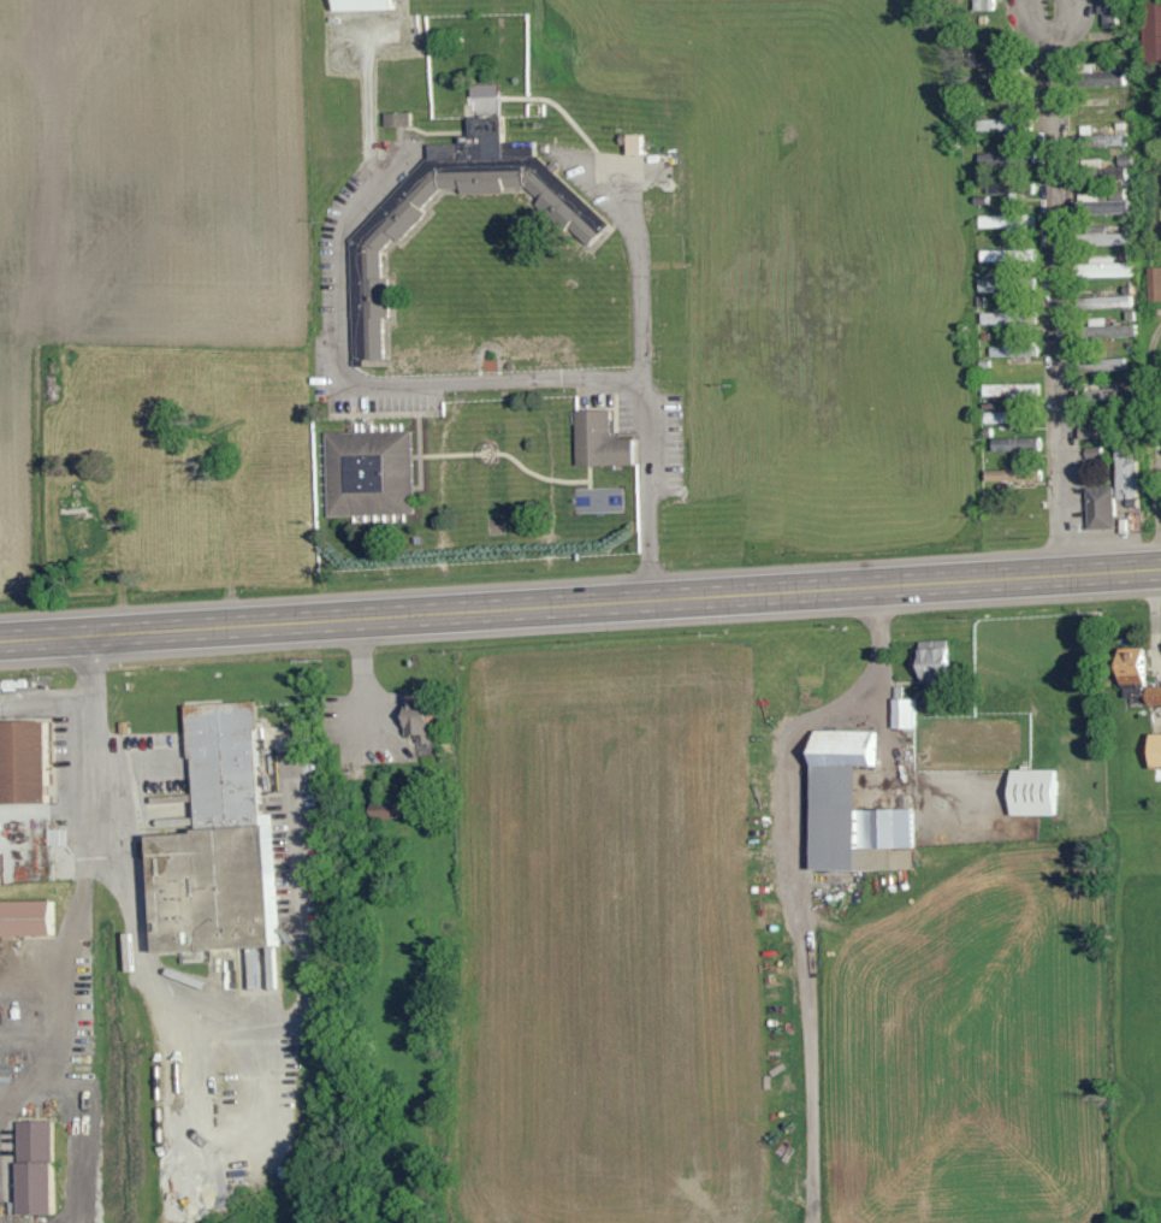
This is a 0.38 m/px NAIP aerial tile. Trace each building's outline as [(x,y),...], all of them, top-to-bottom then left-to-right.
[(329,11),(392,10),(392,0),(329,0),(329,11)] [(973,11),(994,11),(994,0),(973,0),(973,11)] [(1095,14),(1101,14),(1101,27),(1118,27),(1118,0),(1095,0),(1095,14)] [(1142,69),(1160,69),(1160,0),(1143,0),(1142,69)] [(1126,86),(1126,72),(1079,72),(1079,86),(1126,86)] [(383,126),(410,125),(410,112),(383,114),(383,126)] [(977,119),(977,131),(1015,132),(1016,120),(977,119)] [(638,133),(623,134),(624,155),(638,154),(638,133)] [(1090,135),(1091,147),(1127,146),(1126,135),(1090,135)] [(428,169),(364,243),(364,248),(356,258),(361,263),(356,269),(358,270),(358,360),(382,359),(382,319),(388,319),(388,281),(379,274),(379,251),(389,240),(399,240),(421,214),(421,207),(437,189),(454,189),(457,192),(523,192),(586,246),(608,222),(540,163),(533,170),(457,171),(455,169),(442,169),(443,169),(428,169)] [(988,194),(1014,193),(1014,184),(988,185),(988,194)] [(1128,201),(1084,201),(1084,215),(1129,214),(1128,201)] [(978,229),(1018,228),(1018,216),(978,217),(978,229)] [(1124,234),(1088,234),(1088,246),(1125,245),(1124,234)] [(979,250),(979,262),(1034,261),(1034,249),(979,250)] [(1114,257),(1087,258),(1087,278),(1131,277),(1131,263),(1115,263),(1114,257)] [(1148,268),(1149,302),(1160,302),(1160,268),(1148,268)] [(978,291),(1005,292),(1006,280),(979,280),(978,291)] [(1079,298),(1079,309),(1130,308),(1130,296),(1079,298)] [(980,324),(1003,325),(1003,313),(980,312),(980,324)] [(1104,326),(1104,321),(1093,321),(1093,338),(1137,337),(1137,325),(1104,326)] [(1036,346),(989,347),(990,358),(1036,357),(1036,346)] [(1124,359),(1086,360),(1086,371),(1124,370),(1124,359)] [(1038,399),(1038,384),(982,384),(982,398),(1038,399)] [(1117,390),(1097,385),(1094,398),(1114,402),(1117,390)] [(630,466),(631,437),(610,437),(610,411),(575,410),(573,464),(630,466)] [(1005,412),(984,412),(984,424),(1006,423),(1005,412)] [(410,432),(325,433),(326,518),(412,516),(410,432)] [(1031,438),(991,439),(992,450),(1031,449),(1031,438)] [(1114,446),(1115,500),(1136,499),(1134,446),(1114,446)] [(983,471),(984,483),(1039,481),(1038,470),(983,471)] [(1086,488),(1087,529),(1114,528),(1113,487),(1086,488)] [(1114,655),(1119,688),(1145,684),(1140,651),(1114,655)] [(1143,687),(1144,705),(1160,705),(1160,687),(1143,687)] [(405,715),(401,715),(402,735),(418,735),(419,754),(427,754),(425,695),(404,696),(405,715)] [(890,729),(913,729),(914,699),(891,699),(890,729)] [(277,946),(269,825),(266,826),(259,703),(185,708),(189,761),(194,760),(197,834),(153,837),(159,952),(277,946)] [(46,802),(44,721),(0,722),(0,803),(46,802)] [(806,871),(910,871),(911,809),(852,809),(853,766),(875,766),(875,731),(807,731),(806,871)] [(1160,770),(1160,735),(1146,735),(1147,771),(1160,770)] [(1052,815),(1051,770),(1005,771),(1007,816),(1052,815)] [(54,901),(0,902),(0,936),(54,935),(54,901)] [(15,1122),(16,1204),(9,1204),(9,1215),(54,1214),(53,1121),(15,1122)]
